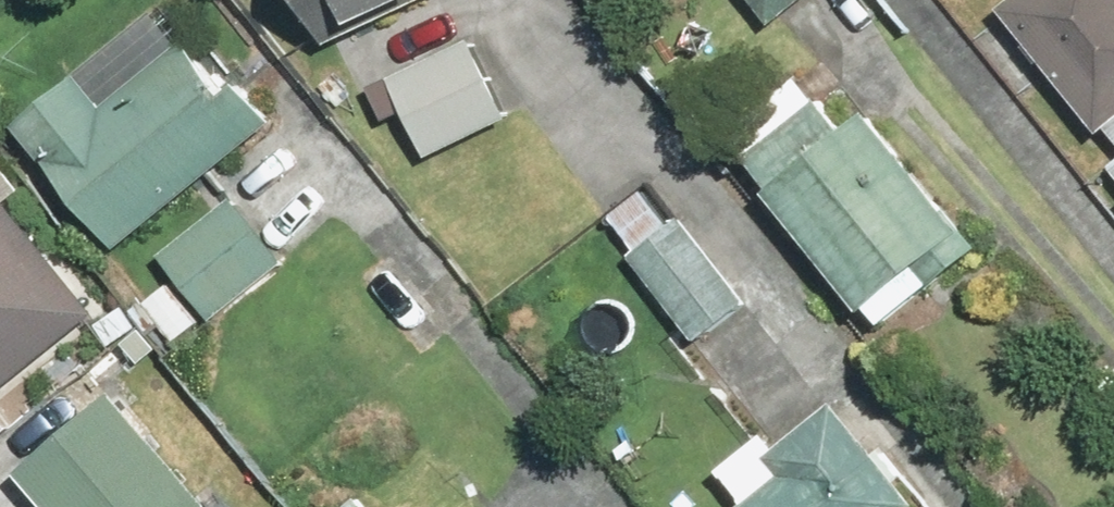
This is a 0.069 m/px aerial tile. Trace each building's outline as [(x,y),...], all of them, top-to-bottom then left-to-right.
[(181,0),(28,122),(125,245),(279,123),(181,0)] [(334,45),(442,0),(315,0),(334,45)] [(780,18),(803,0),(766,0),(780,18)] [(1006,12),(1110,136),(1113,133),(1113,0),(1021,0),(1006,12)] [(474,33),(390,76),(433,159),(516,115),(474,33)] [(896,334),(989,254),(825,62),(731,143),(896,334)] [(102,306),(19,214),(43,193),(0,145),(0,398),(102,306)] [(239,187),(163,245),(219,317),(295,258),(239,187)] [(644,253),(636,259),(701,341),(751,301),(688,221),(682,226),(652,188),(615,217),(644,253)] [(212,325),(170,280),(135,312),(177,357),(212,325)] [(123,396),(26,475),(52,506),(214,506),(123,396)] [(844,404),(788,451),(774,434),(727,472),(753,503),(748,506),(929,506),(934,503),(911,475),(916,471),(886,435),(876,443),(844,404)] [(366,492),(348,506),(379,506),(366,492)]
